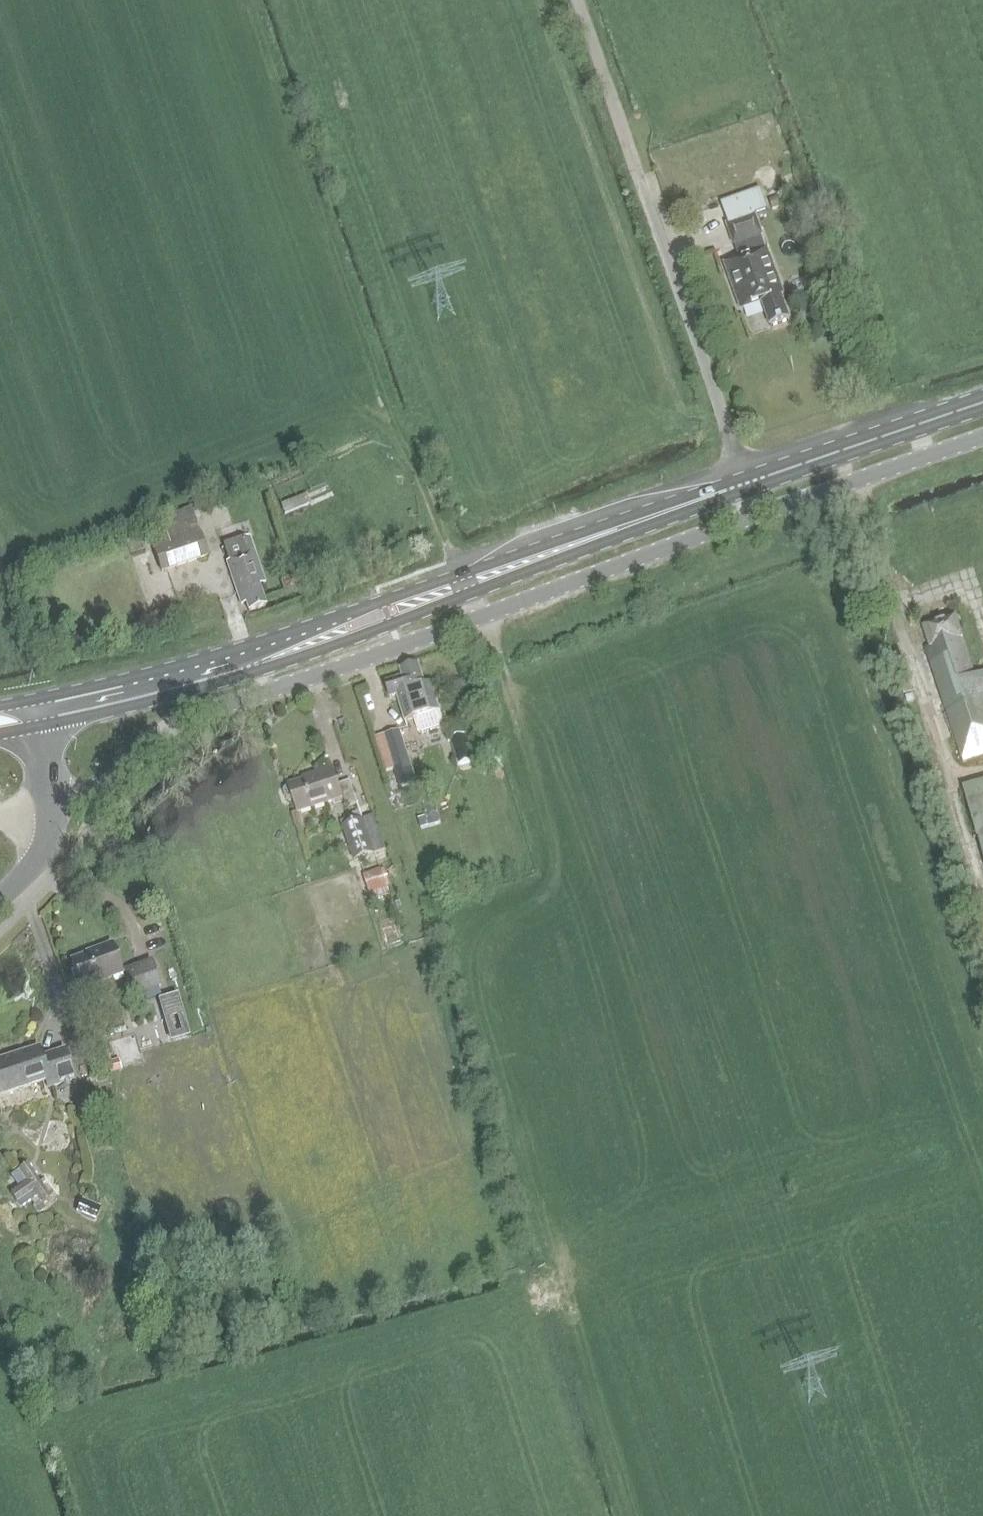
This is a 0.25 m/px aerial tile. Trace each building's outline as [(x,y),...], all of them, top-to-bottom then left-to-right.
[(739,259),(724,264),(741,310),(762,303),(770,327),(789,320),(780,296),(783,295),(767,249),(766,249),(762,236),(755,215),(767,211),(760,190),(720,204),(728,225),(726,225),(739,259)] [(782,206),(778,196),(768,200),(772,210),(782,206)] [(310,504),(307,494),(281,504),(284,514),(310,504)] [(162,571),(208,556),(201,533),(198,534),(192,516),(175,522),(176,525),(166,528),(171,543),(155,548),(162,571)] [(245,604),(248,612),(265,607),(259,586),(265,584),(250,538),(225,546),(230,562),(227,563),(240,605),(245,604)] [(294,576),(280,581),(284,593),(298,588),(294,576)] [(930,648),(927,649),(963,763),(982,757),(982,674),(975,677),(956,617),(924,627),(930,648)] [(908,671),(904,661),(896,664),(900,674),(908,671)] [(404,679),(388,684),(393,699),(398,697),(406,723),(416,720),(418,728),(443,720),(431,684),(424,686),(418,666),(401,671),(404,679)] [(411,764),(401,730),(375,738),(386,772),(411,764)] [(473,761),(464,734),(449,739),(458,766),(473,761)] [(290,804),(294,803),(298,815),(342,800),(345,809),(357,805),(349,782),(337,786),(331,769),(309,777),(310,780),(288,788),(289,790),(285,791),(283,794),(286,803),(290,804)] [(964,789),(982,857),(982,784),(964,789)] [(421,829),(440,824),(434,801),(422,804),(426,817),(418,819),(421,829)] [(362,822),(373,854),(385,849),(374,818),(362,822)] [(373,854),(362,822),(343,829),(354,860),(373,854)] [(393,893),(385,869),(363,877),(370,900),(393,893)] [(72,962),(82,990),(121,977),(110,946),(95,951),(92,955),(72,962)] [(162,988),(154,964),(126,974),(134,998),(162,988)] [(160,1001),(171,1040),(188,1035),(176,996),(160,1001)] [(38,1048),(0,1060),(0,1097),(45,1082),(47,1090),(73,1081),(64,1052),(41,1059),(38,1048)] [(110,1075),(122,1071),(118,1059),(106,1063),(110,1075)] [(112,1086),(108,1074),(95,1078),(99,1090),(112,1086)] [(40,1182),(27,1163),(9,1175),(18,1187),(9,1193),(21,1210),(31,1202),(39,1213),(45,1208),(42,1203),(53,1195),(43,1180),(40,1182)] [(100,1207),(81,1199),(75,1213),(94,1221),(100,1207)]
